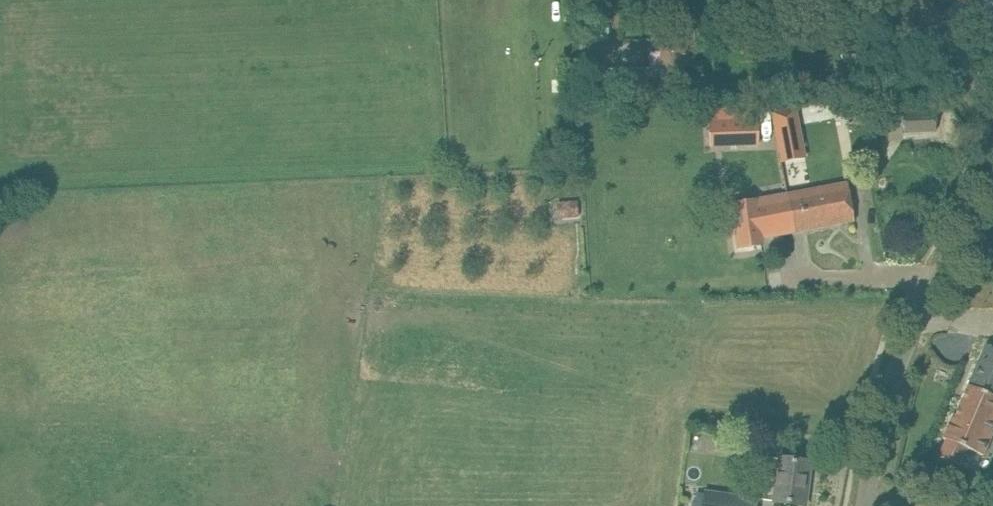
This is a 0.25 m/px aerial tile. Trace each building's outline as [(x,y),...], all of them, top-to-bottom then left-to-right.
[(695,67),(695,27),(660,28),(661,66),(598,69),(598,92),(683,91),(682,68),(695,67)] [(770,110),(776,142),(801,137),(794,100),(770,105),(768,105),(770,110)] [(903,113),(904,133),(936,131),(935,111),(903,113)] [(759,118),(731,119),(732,143),(760,142),(759,118)] [(847,182),(733,204),(739,248),(761,245),(761,238),(781,235),(854,221),(847,182)] [(577,200),(561,202),(562,219),(579,217),(577,200)] [(983,351),(953,419),(951,418),(943,438),(946,439),(938,456),(959,465),(967,448),(983,455),(992,433),(992,347),(985,344),(983,351)] [(809,469),(810,462),(780,458),(774,501),(804,505),(807,481),(804,480),(806,468),(809,469)] [(756,498),(701,491),(699,505),(755,505),(756,498)]
